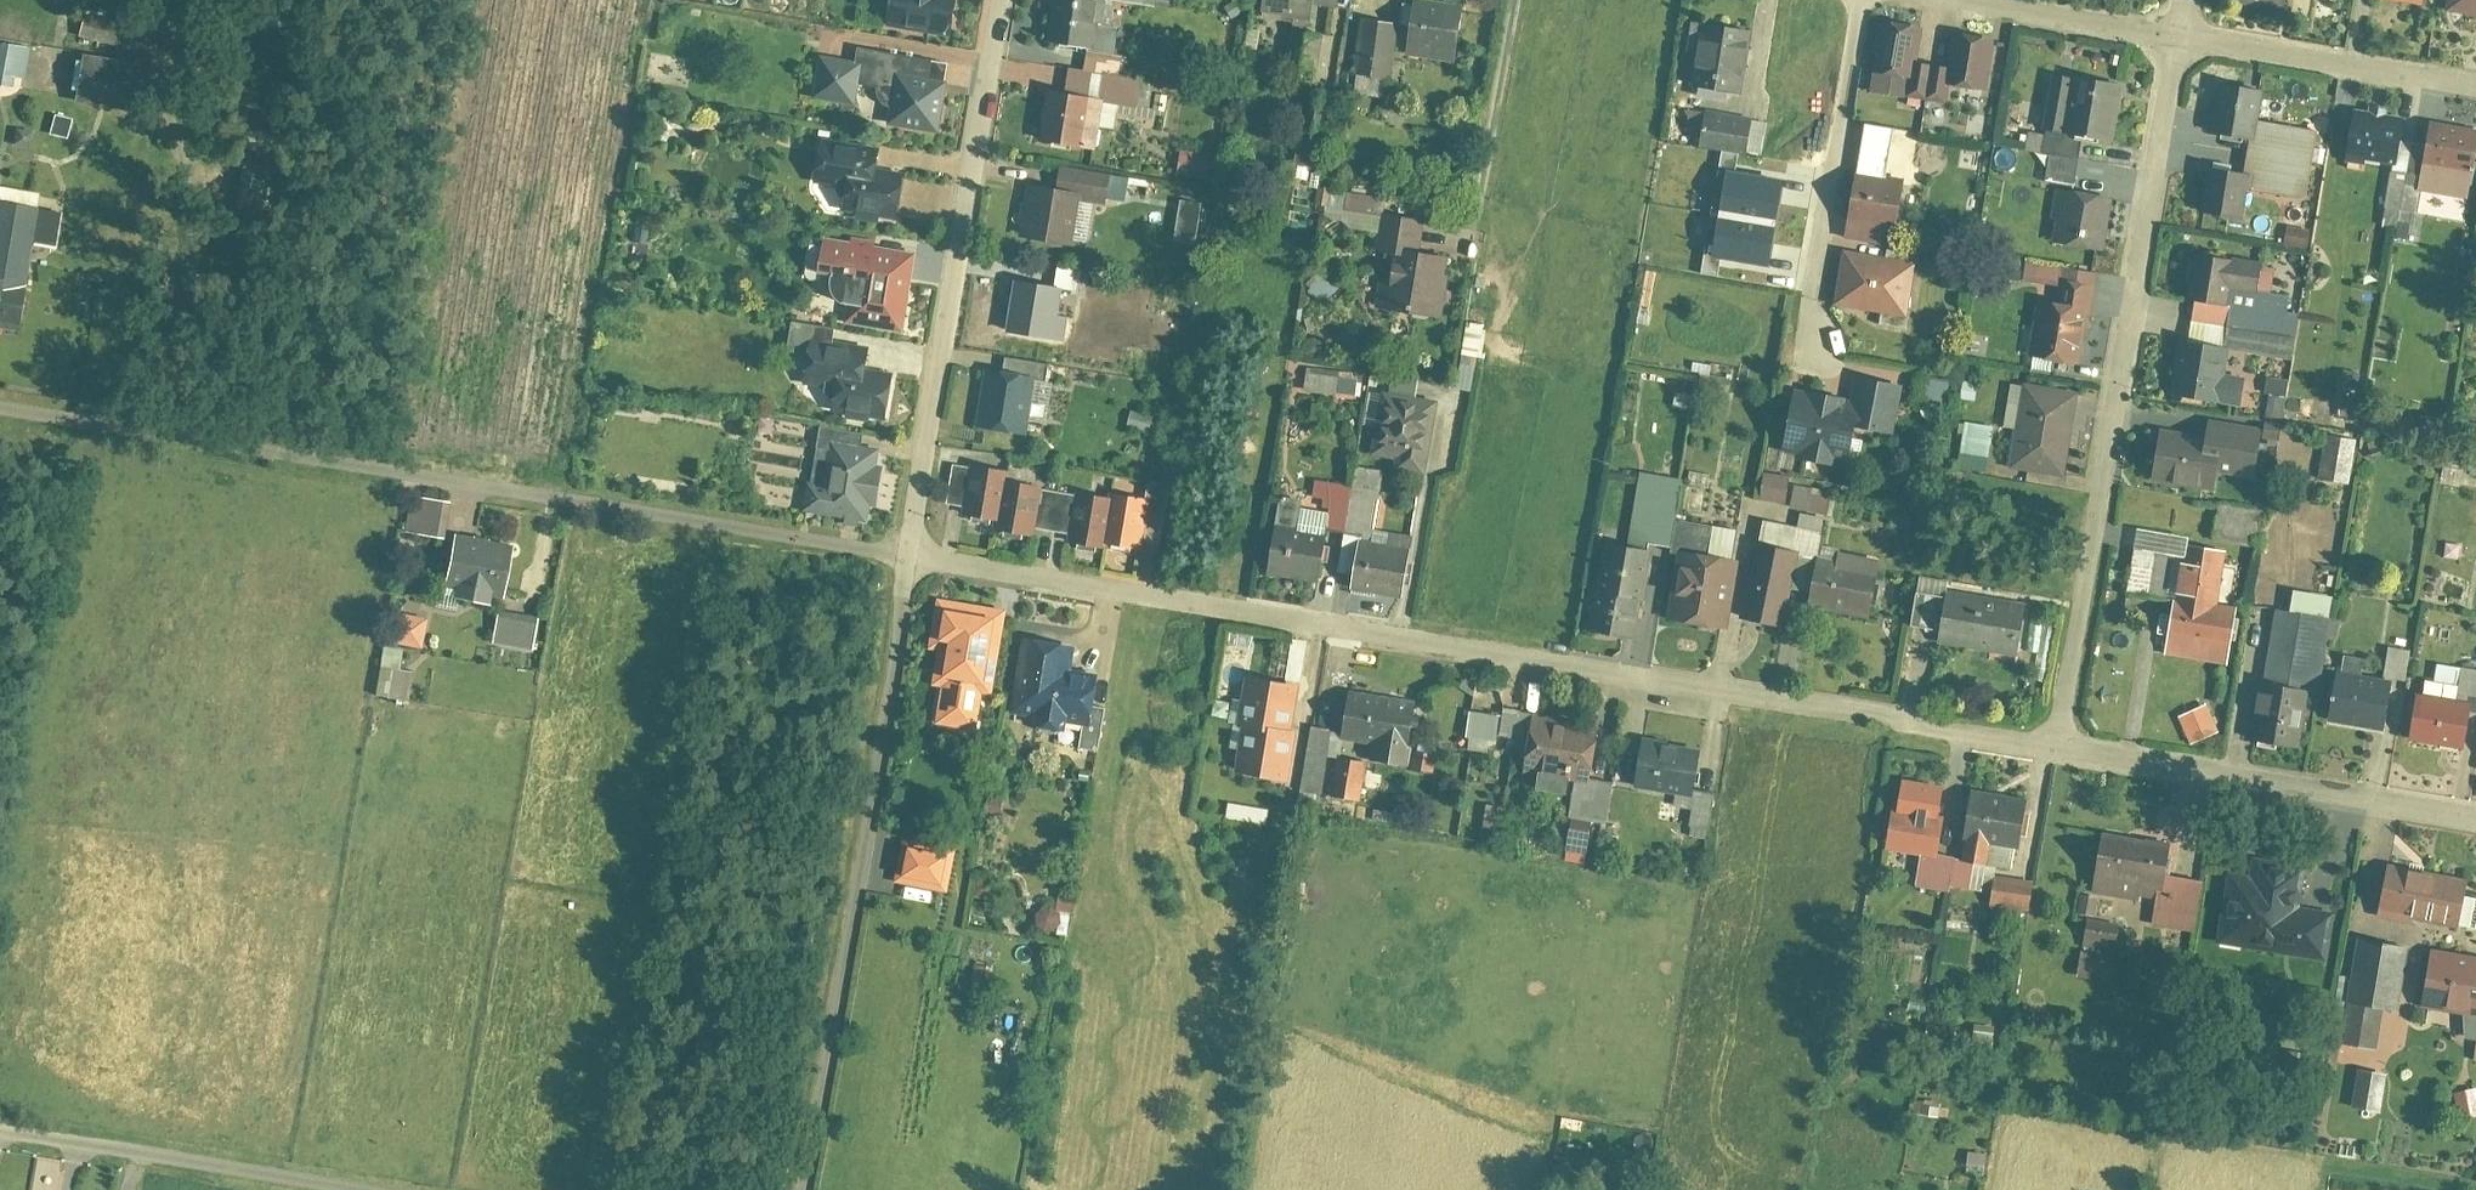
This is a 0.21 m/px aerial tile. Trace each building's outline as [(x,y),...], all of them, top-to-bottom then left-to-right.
[(960,33),(966,0),(892,0),(888,21),(960,33)] [(1049,41),(1101,50),(1109,0),(1107,0),(1055,0),(1049,41)] [(1320,20),(1324,0),(1268,0),(1266,10),(1320,20)] [(1409,47),(1463,57),(1473,10),(1422,0),(1419,0),(1409,47)] [(2281,0),(2222,0),(2222,1),(2279,11),(2281,0)] [(2437,8),(2475,15),(2475,0),(2438,0),(2437,8)] [(1352,73),(1393,80),(1401,24),(1361,16),(1352,73)] [(1750,29),(1684,17),(1673,80),(1738,91),(1750,29)] [(1926,34),(1875,26),(1864,94),(1915,100),(1926,34)] [(1987,98),(1995,40),(1944,33),(1936,90),(1987,98)] [(29,79),(35,48),(0,42),(0,73),(29,79)] [(895,127),(944,136),(954,60),(858,43),(854,64),(827,58),(819,103),(862,110),(864,99),(899,107),(895,127)] [(2107,145),(2116,84),(2056,76),(2047,134),(2107,145)] [(2248,137),(2255,90),(2212,84),(2205,131),(2248,137)] [(1055,90),(1046,138),(1100,148),(1109,100),(1055,90)] [(2390,167),(2397,125),(2347,117),(2340,158),(2390,167)] [(2467,175),(2474,133),(2424,126),(2414,167),(2467,175)] [(17,130),(14,145),(31,148),(33,133),(17,130)] [(893,151),(819,140),(813,180),(853,186),(848,212),(904,223),(910,187),(888,183),(893,151)] [(1062,167),(1056,195),(1085,201),(1107,206),(1109,197),(1121,200),(1125,181),(1062,167)] [(1768,263),(1782,181),(1719,171),(1706,252),(1768,263)] [(2244,178),(2197,172),(2192,216),(2239,222),(2244,178)] [(1901,183),(1848,175),(1835,241),(1887,250),(1901,183)] [(2380,222),(2409,226),(2416,179),(2387,175),(2380,222)] [(1022,238),(1074,249),(1085,201),(1056,195),(1033,190),(1022,238)] [(2099,256),(2106,199),(2054,191),(2045,248),(2099,256)] [(21,327),(40,206),(0,200),(0,324),(21,327)] [(36,247),(58,249),(62,214),(40,212),(36,247)] [(1430,221),(1388,214),(1381,252),(1391,253),(1382,311),(1446,323),(1456,260),(1425,254),(1430,221)] [(909,332),(920,250),(827,235),(822,275),(833,278),(832,286),(835,294),(843,300),(853,305),(850,321),(909,332)] [(1825,308),(1903,322),(1914,267),(1835,254),(1825,308)] [(2251,266),(2184,256),(2177,301),(2224,307),(2246,311),(2247,295),(2251,266)] [(2023,360),(2071,369),(2092,347),(2107,279),(2055,271),(2051,307),(2032,305),(2023,360)] [(1055,315),(1060,287),(1020,281),(1012,329),(1064,337),(1067,317),(1055,315)] [(844,332),(794,324),(790,350),(811,353),(806,380),(834,386),(830,410),(892,421),(897,386),(876,382),(881,353),(842,345),(844,332)] [(2217,350),(2169,343),(2161,401),(2240,413),(2242,385),(2213,379),(2217,350)] [(977,422),(1030,431),(1040,379),(986,369),(977,422)] [(1395,371),(1388,386),(1378,451),(1403,455),(1403,465),(1433,470),(1446,378),(1395,371)] [(2062,478),(2073,397),(2019,388),(2013,429),(2006,470),(2062,478)] [(1773,455),(1840,466),(1848,416),(1849,404),(1781,393),(1773,455)] [(2206,440),(2151,432),(2142,483),(2214,494),(2217,475),(2252,479),(2258,433),(2207,427),(2206,440)] [(887,440),(820,429),(807,511),(873,522),(887,440)] [(1009,471),(973,466),(966,516),(1002,522),(1008,480),(1009,471)] [(1046,485),(1008,480),(1001,531),(1038,536),(1046,485)] [(1076,540),(1111,545),(1117,498),(1082,493),(1076,540)] [(1151,498),(1117,493),(1117,498),(1111,545),(1144,550),(1151,498)] [(414,498),(408,534),(446,541),(452,505),(414,498)] [(1332,538),(1275,528),(1269,572),(1326,584),(1332,538)] [(2214,607),(2222,555),(2183,549),(2185,538),(2133,529),(2123,597),(2167,604),(2158,655),(2225,666),(2233,610),(2214,607)] [(458,540),(450,588),(503,598),(512,549),(458,540)] [(1421,555),(1368,546),(1361,586),(1415,597),(1421,555)] [(1652,558),(1598,549),(1583,635),(1637,646),(1652,558)] [(1748,549),(1734,622),(1778,629),(1791,557),(1748,549)] [(1730,563),(1667,553),(1658,624),(1718,635),(1730,563)] [(1866,620),(1875,574),(1813,562),(1805,610),(1866,620)] [(941,602),(934,647),(943,649),(936,686),(949,688),(942,726),(985,733),(990,695),(1001,697),(1014,613),(941,602)] [(1937,605),(1929,645),(2015,658),(2021,618),(1937,605)] [(504,613),(499,644),(537,650),(542,620),(504,613)] [(1069,644),(1030,638),(1019,713),(1047,718),(1046,727),(1075,732),(1077,723),(1103,727),(1111,683),(1064,676),(1069,644)] [(381,662),(378,696),(397,698),(401,664),(381,662)] [(1310,686),(1251,677),(1238,767),(1296,777),(1310,686)] [(2381,689),(2324,679),(2318,722),(2375,732),(2381,689)] [(2303,696),(2251,687),(2242,746),(2294,755),(2303,696)] [(1421,706),(1353,695),(1344,738),(1376,744),(1374,759),(1411,765),(1421,706)] [(2470,706),(2408,696),(2399,741),(2461,751),(2470,706)] [(1526,771),(1598,784),(1606,734),(1535,720),(1526,771)] [(1643,738),(1635,783),(1704,797),(1714,752),(1643,738)] [(1878,851),(1932,859),(1942,795),(1888,786),(1878,851)] [(1945,843),(2020,853),(2027,810),(1951,801),(1945,843)] [(2080,890),(2151,903),(2162,849),(2091,837),(2080,890)] [(899,884),(955,893),(962,852),(906,843),(899,884)] [(2208,946),(2326,965),(2334,917),(2304,911),(2311,872),(2242,861),(2238,878),(2231,877),(2223,876),(2208,946)] [(2461,882),(2381,870),(2371,917),(2451,931),(2461,882)] [(2036,883),(1989,876),(1984,906),(2030,914),(2036,883)] [(2393,1017),(2404,953),(2351,944),(2334,1050),(2376,1056),(2383,1015),(2393,1017)] [(2475,1020),(2475,965),(2421,955),(2412,1009),(2475,1020)]
